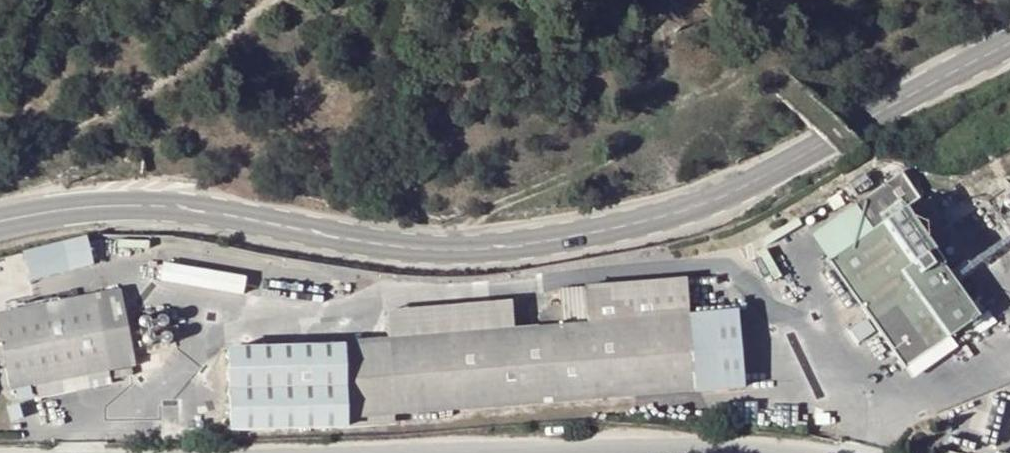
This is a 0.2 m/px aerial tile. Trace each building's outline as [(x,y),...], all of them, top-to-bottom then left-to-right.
[(808,234),(829,262),(914,380),(958,347),(950,337),(977,316),(904,209),(918,200),(901,176),(855,205),(808,234)] [(92,265),(85,238),(23,254),(30,281),(92,265)] [(247,275),(163,261),(160,281),(243,295),(247,275)] [(584,286),(587,325),(688,318),(685,279),(584,286)] [(0,314),(0,354),(8,391),(135,365),(119,289),(0,314)] [(385,312),(386,339),(512,331),(511,303),(385,312)] [(735,314),(688,318),(692,393),(740,389),(735,314)] [(386,339),(344,342),(349,422),(692,393),(688,318),(587,325),(512,331),(386,339)] [(341,346),(229,350),(232,432),(344,428),(341,346)] [(20,402),(8,406),(12,421),(25,417),(20,402)]
